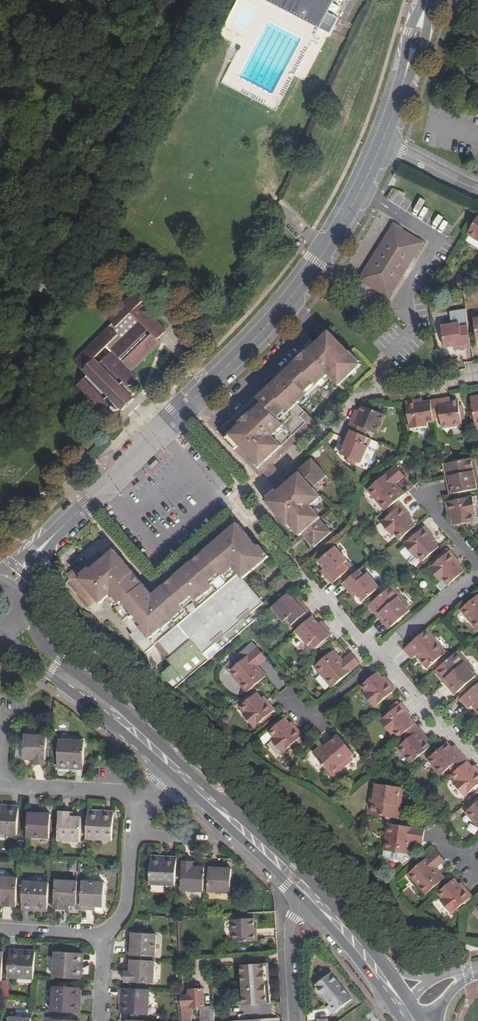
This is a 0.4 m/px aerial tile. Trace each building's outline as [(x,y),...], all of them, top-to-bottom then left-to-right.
[(330,34),(348,1),(349,0),(266,0),(330,34)] [(470,232),(469,233),(477,239),(477,219),(470,232)] [(394,224),(356,283),(390,299),(426,242),(394,224)] [(159,333),(164,328),(143,305),(146,302),(137,292),(108,319),(113,324),(74,361),(78,365),(111,332),(139,361),(160,341),(158,338),(160,335),(159,333)] [(473,347),(469,321),(443,325),(445,346),(456,345),(461,344),(462,348),(473,347)] [(332,329),(320,340),(309,349),(308,348),(303,353),(297,359),(298,360),(272,383),(261,394),(266,399),(233,429),(239,436),(258,458),(262,463),(271,455),(275,460),(276,459),(281,454),(299,438),(319,420),(301,400),(332,373),(341,383),(364,364),(361,361),(362,360),(353,349),(351,351),(332,329)] [(131,370),(139,361),(111,332),(78,365),(89,376),(86,379),(83,377),(74,386),(101,413),(110,404),(112,407),(111,408),(115,412),(119,408),(122,411),(125,408),(123,406),(129,400),(131,402),(134,399),(131,395),(135,392),(129,386),(138,376),(131,370)] [(266,399),(261,394),(255,400),(245,409),(236,417),(227,425),(224,429),(262,471),(267,466),(275,460),(271,455),(262,463),(258,458),(239,436),(233,429),(266,399)] [(442,397),(445,416),(447,425),(467,423),(463,398),(452,400),(451,396),(442,397)] [(431,421),(438,420),(438,417),(435,398),(427,399),(427,397),(410,399),(415,427),(431,425),(431,421)] [(438,417),(445,416),(442,397),(435,398),(438,417)] [(359,411),(355,421),(374,429),(381,432),(389,412),(373,405),(367,403),(365,408),(362,413),(359,411)] [(352,427),(371,435),(374,429),(355,421),(352,427)] [(352,427),(348,436),(350,437),(347,443),(343,451),(352,455),(350,459),(355,461),(357,457),(362,459),(365,460),(375,437),(371,435),(352,427)] [(299,473),(293,479),(279,490),(273,495),(278,501),(274,504),(278,508),(284,516),(289,523),(293,520),(299,527),(304,532),(306,530),(318,543),(336,528),(325,514),(326,514),(315,501),(325,492),(317,482),(331,470),(317,453),(309,460),(303,465),(305,468),(299,473)] [(456,492),(477,488),(477,464),(477,458),(448,464),(450,475),(453,475),(456,492)] [(275,460),(267,466),(282,483),(277,488),(279,490),(293,479),(276,459),(275,460)] [(371,488),(389,509),(408,492),(400,482),(409,474),(400,463),(371,488)] [(279,490),(277,488),(268,496),(274,504),(278,501),(273,495),(279,490)] [(456,516),(458,524),(465,522),(477,520),(477,516),(477,512),(477,499),(477,495),(450,500),(453,513),(456,512),(456,516)] [(399,531),(404,538),(418,526),(413,519),(416,517),(404,503),(384,520),(396,534),(399,531)] [(131,633),(147,652),(157,645),(172,662),(196,642),(205,654),(266,602),(245,577),(271,555),(261,544),(260,545),(256,541),(239,521),(194,560),(177,575),(167,584),(166,584),(161,588),(151,587),(146,581),(145,582),(141,577),(135,570),(136,570),(126,558),(119,550),(116,546),(104,557),(99,552),(94,557),(82,567),(72,576),(93,600),(97,596),(101,601),(106,597),(134,631),(131,633)] [(421,553),(426,560),(442,547),(436,540),(440,537),(428,524),(406,542),(417,556),(421,553)] [(322,561),(327,567),(331,572),(329,574),(331,576),(331,575),(337,582),(343,577),(356,566),(339,545),(322,561)] [(405,547),(400,552),(410,561),(415,555),(405,547)] [(446,577),(451,584),(466,571),(461,564),(463,562),(452,549),(432,566),(443,580),(446,577)] [(347,582),(352,588),(359,596),(362,593),(367,598),(383,585),(366,565),(347,582)] [(274,583),(280,590),(292,579),(286,572),(274,583)] [(399,582),(374,603),(394,626),(415,608),(411,604),(414,601),(399,582)] [(306,602),(303,605),(299,600),(292,592),(284,599),(276,606),(293,625),(298,621),(312,609),(306,602)] [(462,606),(477,626),(477,593),(462,606)] [(298,621),(302,627),(316,615),(312,609),(298,621)] [(302,627),(299,629),(316,649),(335,633),(324,619),(322,621),(316,615),(302,627)] [(447,650),(428,627),(405,646),(412,656),(418,651),(429,664),(447,650)] [(250,691),(268,676),(260,666),(270,659),(259,646),(232,670),(250,691)] [(477,668),(460,647),(435,668),(455,691),(476,674),(474,671),(477,668)] [(354,651),(352,653),(344,659),(336,649),(317,665),(334,686),(361,664),(363,662),(354,651)] [(380,671),(364,685),(368,690),(365,692),(376,706),(398,688),(387,674),(384,676),(380,671)] [(459,697),(467,707),(472,703),(477,710),(477,681),(459,697)] [(255,728),(278,709),(270,700),(269,699),(267,701),(264,698),(259,692),(241,707),(246,713),(244,714),(255,728)] [(393,731),(399,737),(400,737),(416,723),(411,717),(413,715),(402,702),(381,720),(391,732),(393,731)] [(284,754),(307,736),(297,723),(294,726),(292,723),(287,717),(270,731),(276,738),(273,740),(284,754)] [(397,746),(411,763),(430,747),(424,741),(428,738),(419,728),(404,741),(397,746)] [(339,731),(325,742),(326,744),(341,733),(339,731)] [(356,752),(341,733),(326,744),(325,742),(314,751),(333,773),(343,766),(345,767),(356,758),(353,754),(356,752)] [(46,737),(26,735),(25,759),(37,761),(37,765),(45,766),(46,737)] [(56,770),(67,770),(67,765),(83,766),(84,743),(58,741),(56,770)] [(447,769),(463,755),(454,744),(451,746),(447,742),(445,744),(427,759),(440,774),(447,769)] [(468,760),(463,755),(447,769),(451,774),(468,760)] [(451,774),(450,775),(455,781),(451,785),(461,798),(477,784),(477,768),(474,764),(472,765),(468,760),(451,774)] [(335,775),(345,767),(343,766),(333,773),(335,775)] [(400,803),(398,802),(393,802),(396,784),(376,780),(375,785),(373,784),(370,798),(373,799),(376,799),(374,812),(398,816),(400,803)] [(477,825),(477,800),(466,810),(477,825)] [(17,813),(2,812),(3,808),(0,808),(0,835),(16,837),(17,813)] [(29,811),(27,838),(48,840),(50,816),(38,815),(38,812),(29,811)] [(97,815),(98,812),(88,811),(87,839),(113,840),(114,816),(97,815)] [(60,813),(59,841),(81,843),(82,818),(70,817),(70,813),(60,813)] [(411,838),(421,840),(423,840),(425,828),(390,822),(386,849),(409,853),(411,838)] [(436,848),(434,850),(435,850),(408,873),(426,894),(446,877),(437,867),(446,859),(436,848)] [(155,861),(155,856),(147,856),(146,885),(169,886),(171,862),(155,861)] [(182,889),(203,891),(204,879),(209,879),(210,864),(204,863),(204,866),(193,865),(193,861),(184,860),(182,889)] [(222,865),(210,864),(209,879),(204,879),(203,891),(232,893),(233,868),(222,867),(222,865)] [(16,909),(18,879),(0,878),(0,903),(6,903),(6,908),(16,909)] [(453,912),(472,894),(465,885),(462,887),(459,883),(454,878),(450,881),(439,890),(444,897),(442,899),(453,912)] [(77,911),(81,912),(82,897),(77,897),(78,884),(55,882),(54,911),(63,911),(64,906),(77,906),(77,911)] [(40,909),(40,913),(48,913),(50,885),(24,883),(23,908),(40,909)] [(104,885),(78,884),(77,897),(82,897),(81,912),(90,912),(90,907),(103,908),(104,885)] [(257,942),(256,934),(254,934),(254,930),(253,919),(232,920),(234,943),(257,942)] [(129,947),(128,956),(141,957),(141,961),(155,962),(157,936),(134,935),(133,947),(129,947)] [(25,956),(10,955),(9,978),(34,980),(34,978),(35,952),(25,952),(25,956)] [(82,980),(83,970),(78,970),(79,955),(56,954),(55,979),(82,980)] [(154,984),(155,962),(141,961),(141,957),(128,956),(128,962),(129,962),(128,973),(125,973),(125,982),(154,984)] [(315,985),(316,986),(316,987),(316,988),(315,988),(315,989),(315,990),(316,990),(316,991),(316,992),(317,992),(317,993),(318,993),(318,994),(319,994),(320,994),(321,994),(322,994),(329,1003),(326,1006),(332,1014),(351,999),(331,973),(315,985)] [(81,1014),(81,1005),(77,1004),(78,989),(55,988),(53,1013),(81,1014)] [(124,1006),(121,1006),(120,1014),(148,1016),(150,991),(125,989),(124,1006)] [(181,1005),(183,1020),(189,1020),(188,1005),(191,1005),(191,1006),(205,1006),(204,989),(191,990),(191,996),(183,996),(183,1005),(181,1005)] [(249,1011),(254,1011),(254,1002),(249,1002),(249,996),(240,996),(240,992),(226,993),(226,1005),(238,1005),(239,1017),(249,1016),(249,1011)]
